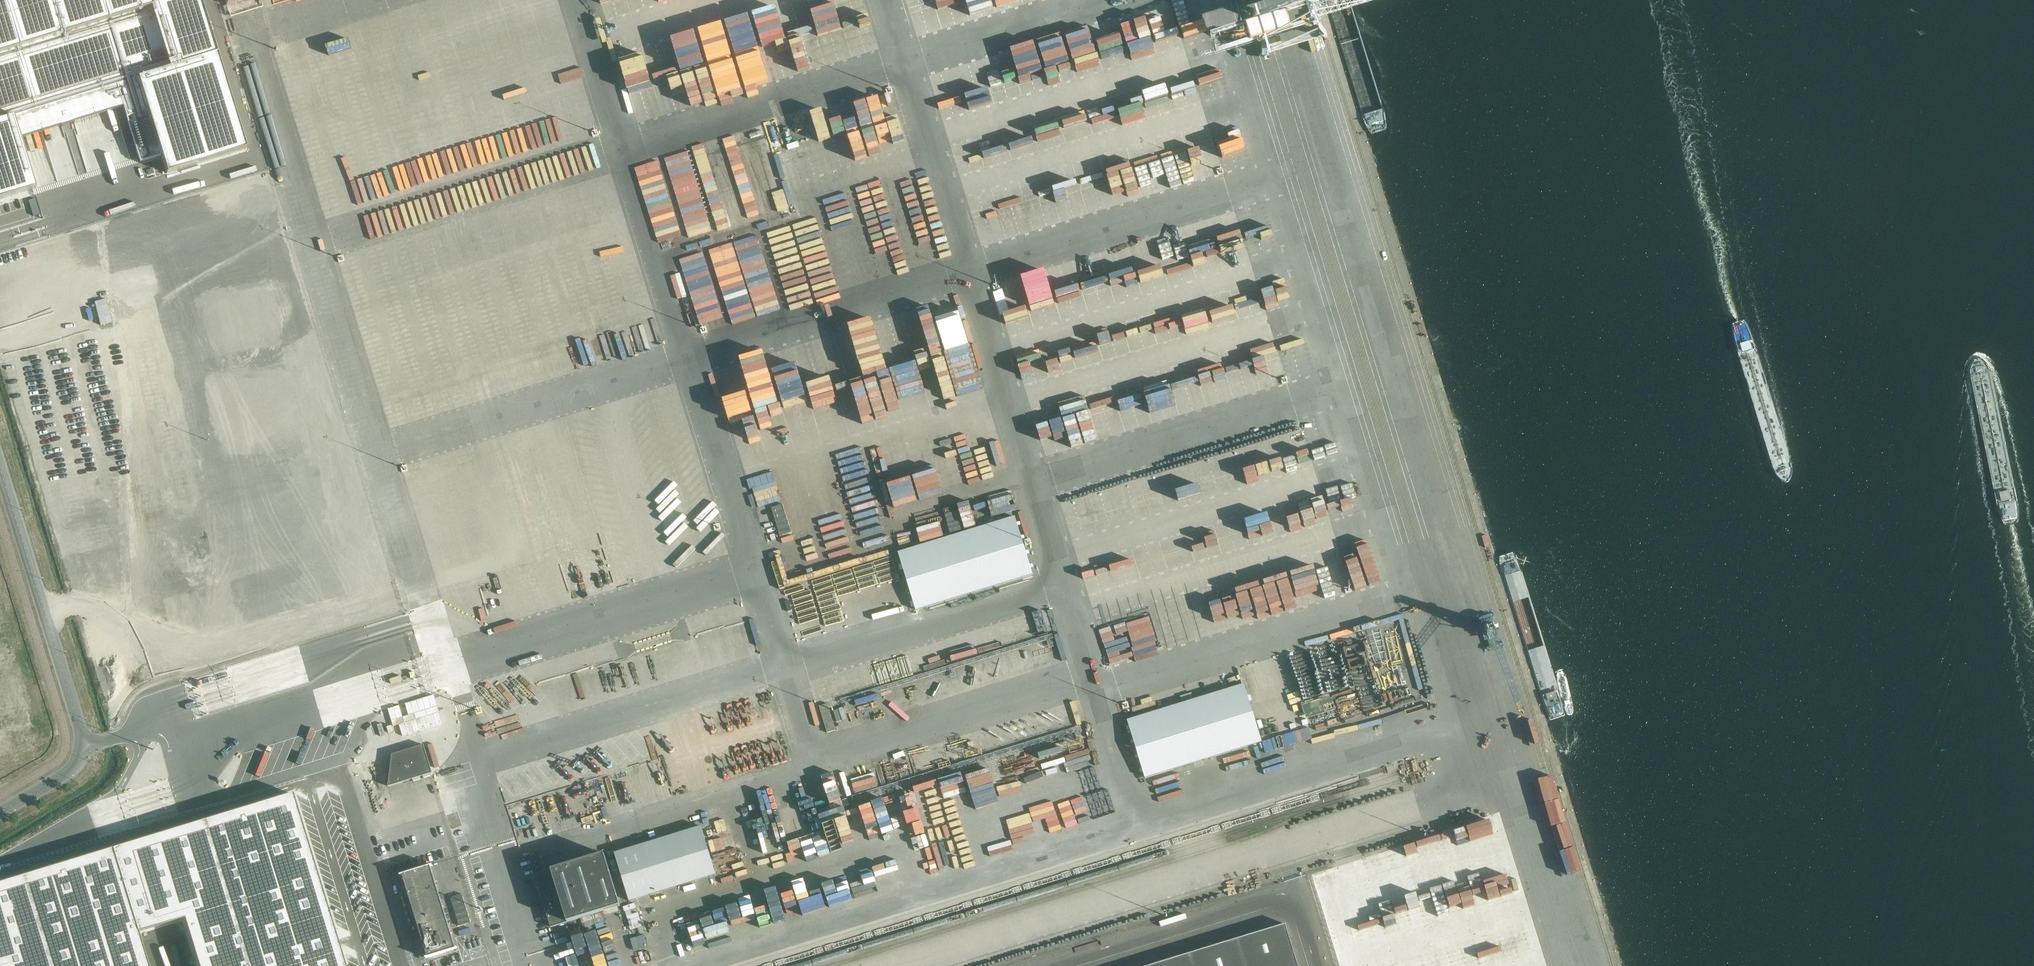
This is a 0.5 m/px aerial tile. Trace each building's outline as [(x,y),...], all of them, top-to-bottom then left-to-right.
[(155,147),(157,152),(235,128),(196,0),(0,0),(0,195),(155,147)] [(1015,517),(898,553),(916,610),(1032,574),(1015,517)] [(989,651),(1053,635),(1046,608),(983,624),(985,631),(987,631),(988,635),(985,636),(989,651)] [(1243,684),(1127,720),(1145,778),(1261,742),(1243,684)] [(836,730),(827,703),(819,706),(827,733),(836,730)] [(432,773),(423,745),(392,755),(388,787),(432,773)] [(0,883),(0,965),(148,965),(136,928),(182,914),(198,965),(346,965),(296,801),(300,800),(298,792),(0,883)] [(715,873),(700,824),(614,851),(629,899),(715,873)] [(620,906),(604,853),(535,875),(551,927),(620,906)] [(437,888),(431,866),(433,866),(433,865),(400,875),(401,876),(403,875),(406,887),(428,957),(426,957),(426,958),(458,948),(458,947),(456,948),(454,942),(437,888)] [(1285,925),(1285,924),(1284,924),(1148,965),(1298,965),(1285,925)]
